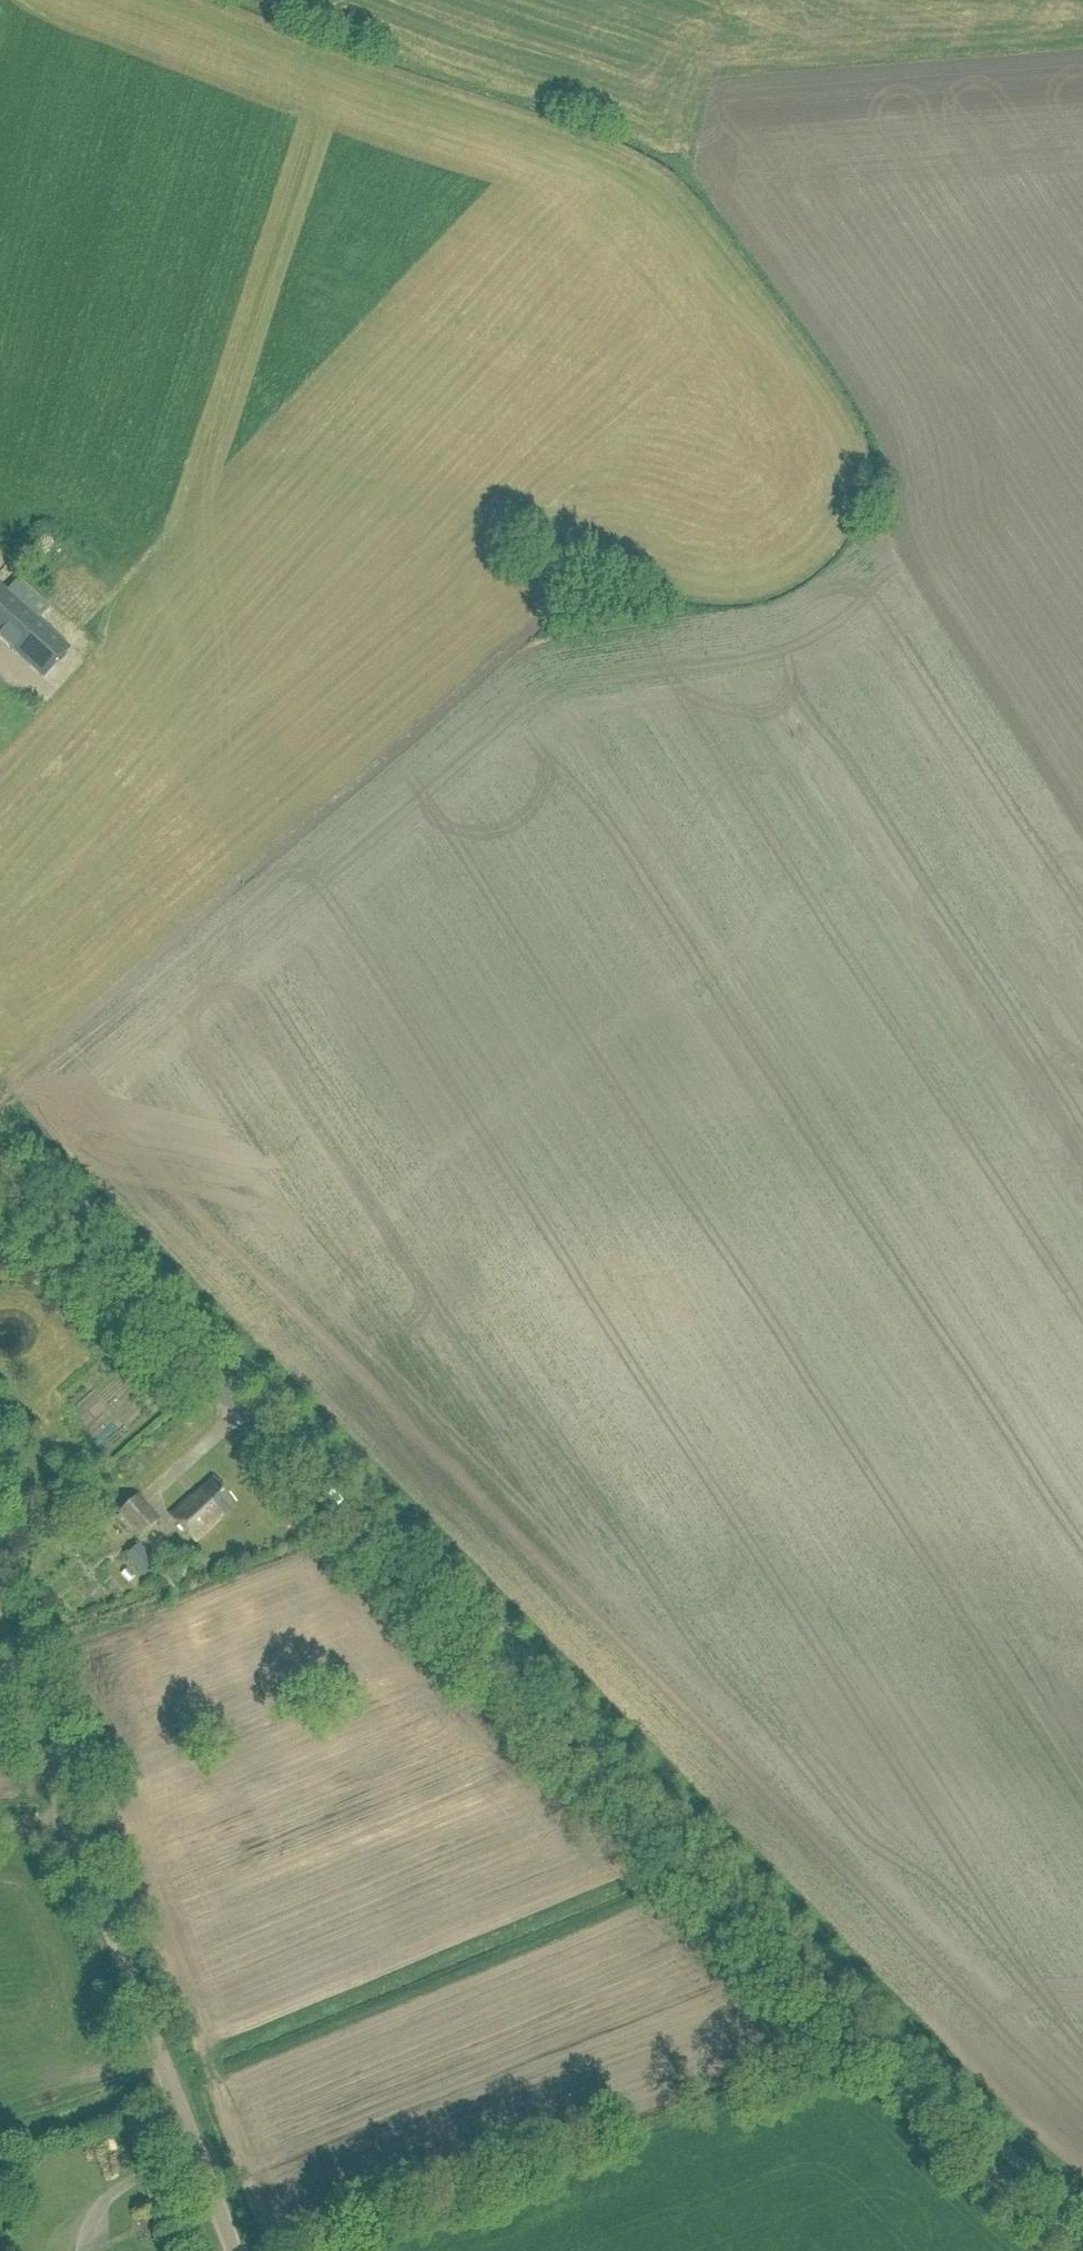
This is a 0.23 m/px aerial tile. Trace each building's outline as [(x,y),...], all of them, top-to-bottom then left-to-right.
[(43,678),(70,649),(0,586),(0,640),(43,678)] [(219,1518),(236,1502),(214,1478),(200,1491),(201,1493),(194,1499),(192,1496),(171,1516),(195,1542),(220,1519),(219,1518)] [(117,1514),(141,1539),(162,1520),(138,1495),(117,1514)] [(125,1557),(145,1578),(159,1565),(139,1544),(125,1557)] [(129,1579),(142,1591),(149,1583),(136,1570),(129,1579)]
